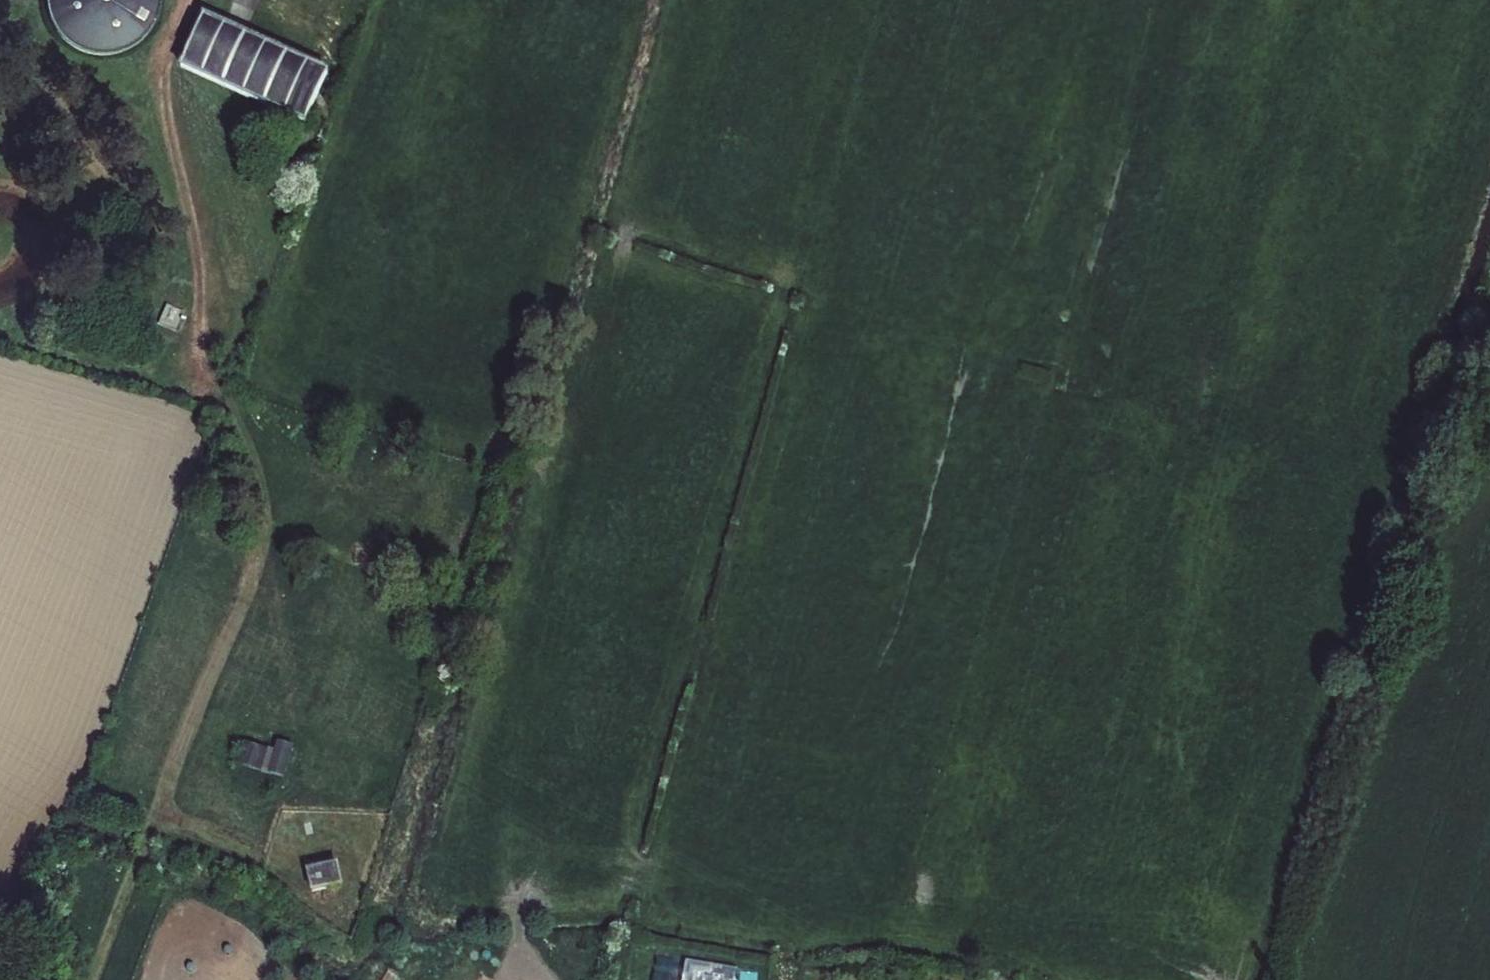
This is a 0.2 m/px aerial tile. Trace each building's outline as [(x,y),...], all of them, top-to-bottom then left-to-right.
[(102,58),(115,56),(128,52),(139,44),(148,34),(154,22),(158,9),(158,0),(46,0),(46,8),(49,21),(55,33),(64,43),(75,51),(88,56),(102,58)] [(327,74),(245,37),(222,26),(203,17),(179,68),(304,125),(327,74)] [(181,313),(164,306),(155,325),(173,333),(181,313)] [(276,737),(272,748),(246,738),(238,760),(285,778),(297,745),(276,737)] [(311,891),(339,886),(335,866),(307,871),(311,891)]
